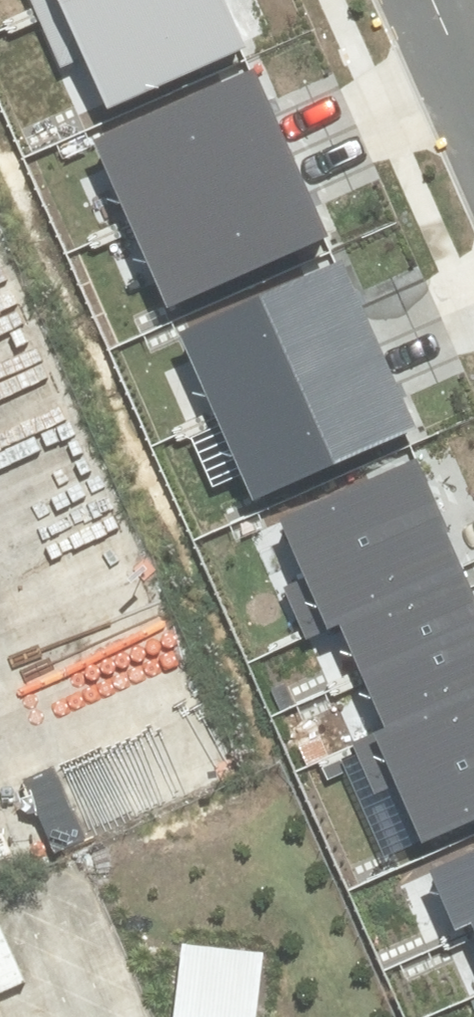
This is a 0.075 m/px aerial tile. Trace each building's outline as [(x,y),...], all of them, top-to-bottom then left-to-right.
[(103,109),(249,49),(228,0),(73,0),(60,6),(103,109)] [(93,137),(132,226),(294,155),(255,67),(93,137)] [(132,226),(168,307),(330,237),(294,155),(132,226)] [(178,336),(212,416),(374,346),(339,267),(178,336)] [(212,416),(247,497),(409,428),(374,346),(212,416)] [(284,588),(305,637),(339,622),(463,569),(415,457),(278,516),(305,579),(284,588)] [(473,628),(473,594),(463,569),(339,622),(363,676),(473,628)] [(473,689),(473,628),(363,676),(385,727),(473,689)] [(473,819),(473,689),(385,727),(351,742),(374,795),(396,786),(420,842),(473,819)] [(429,872),(454,930),(471,923),(473,921),(473,853),(429,872)] [(185,932),(174,1015),(187,1016),(257,1016),(267,944),(185,932)]
